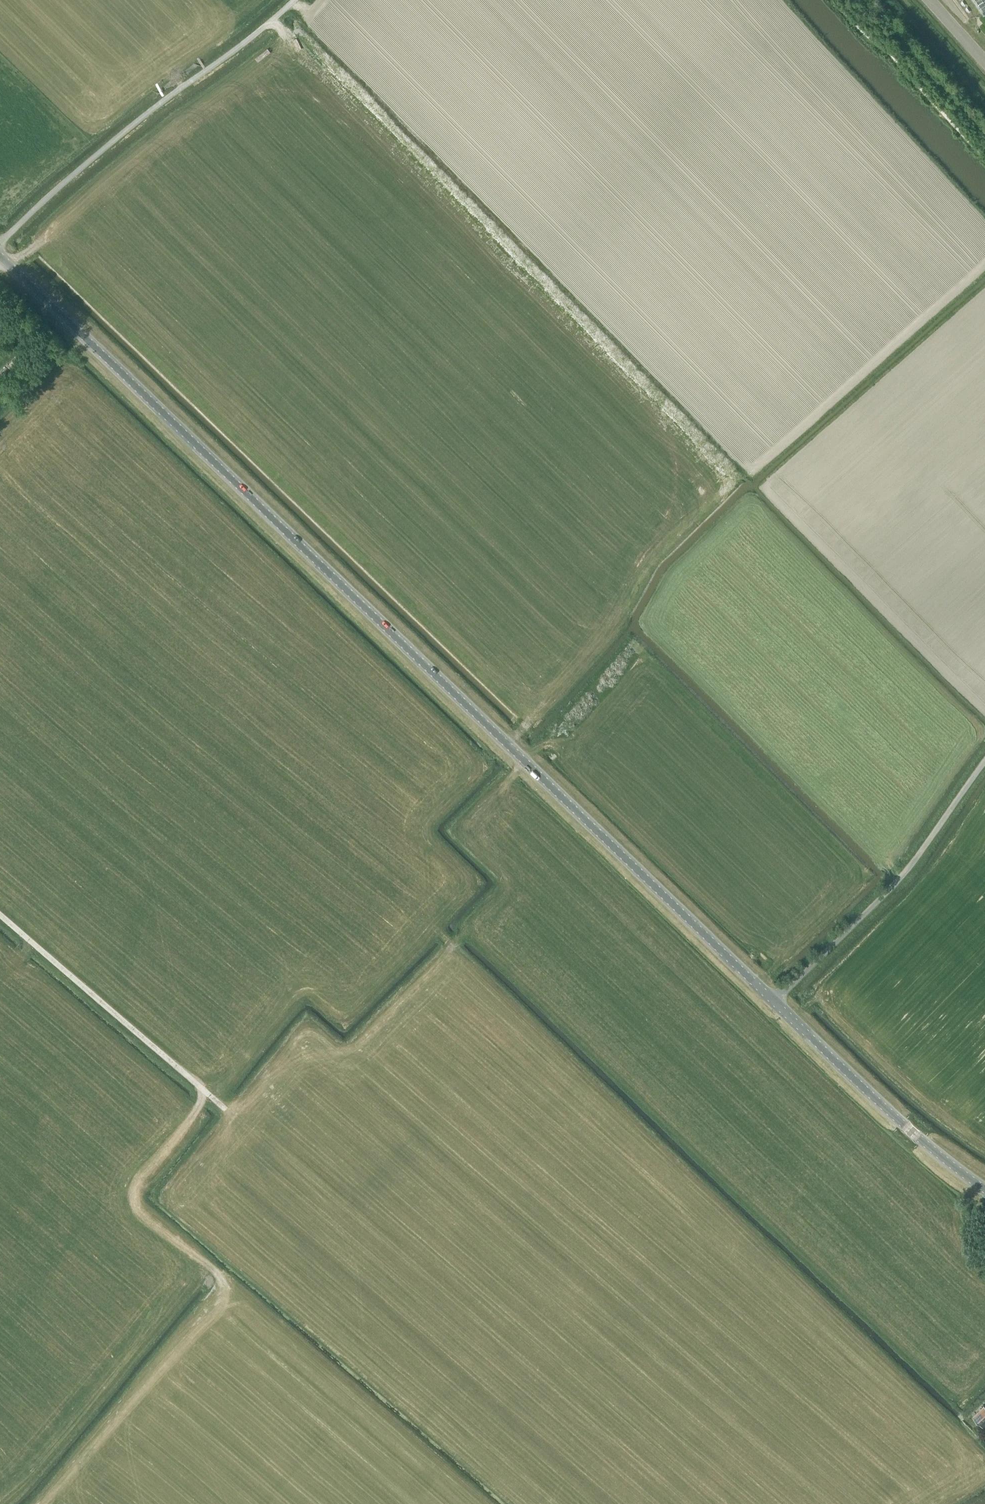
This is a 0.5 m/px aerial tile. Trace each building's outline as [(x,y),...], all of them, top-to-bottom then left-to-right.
[(984,14),(984,0),(974,0),(984,14)] [(984,1428),(984,1407),(984,1406),(973,1417),(984,1429),(984,1428)]
